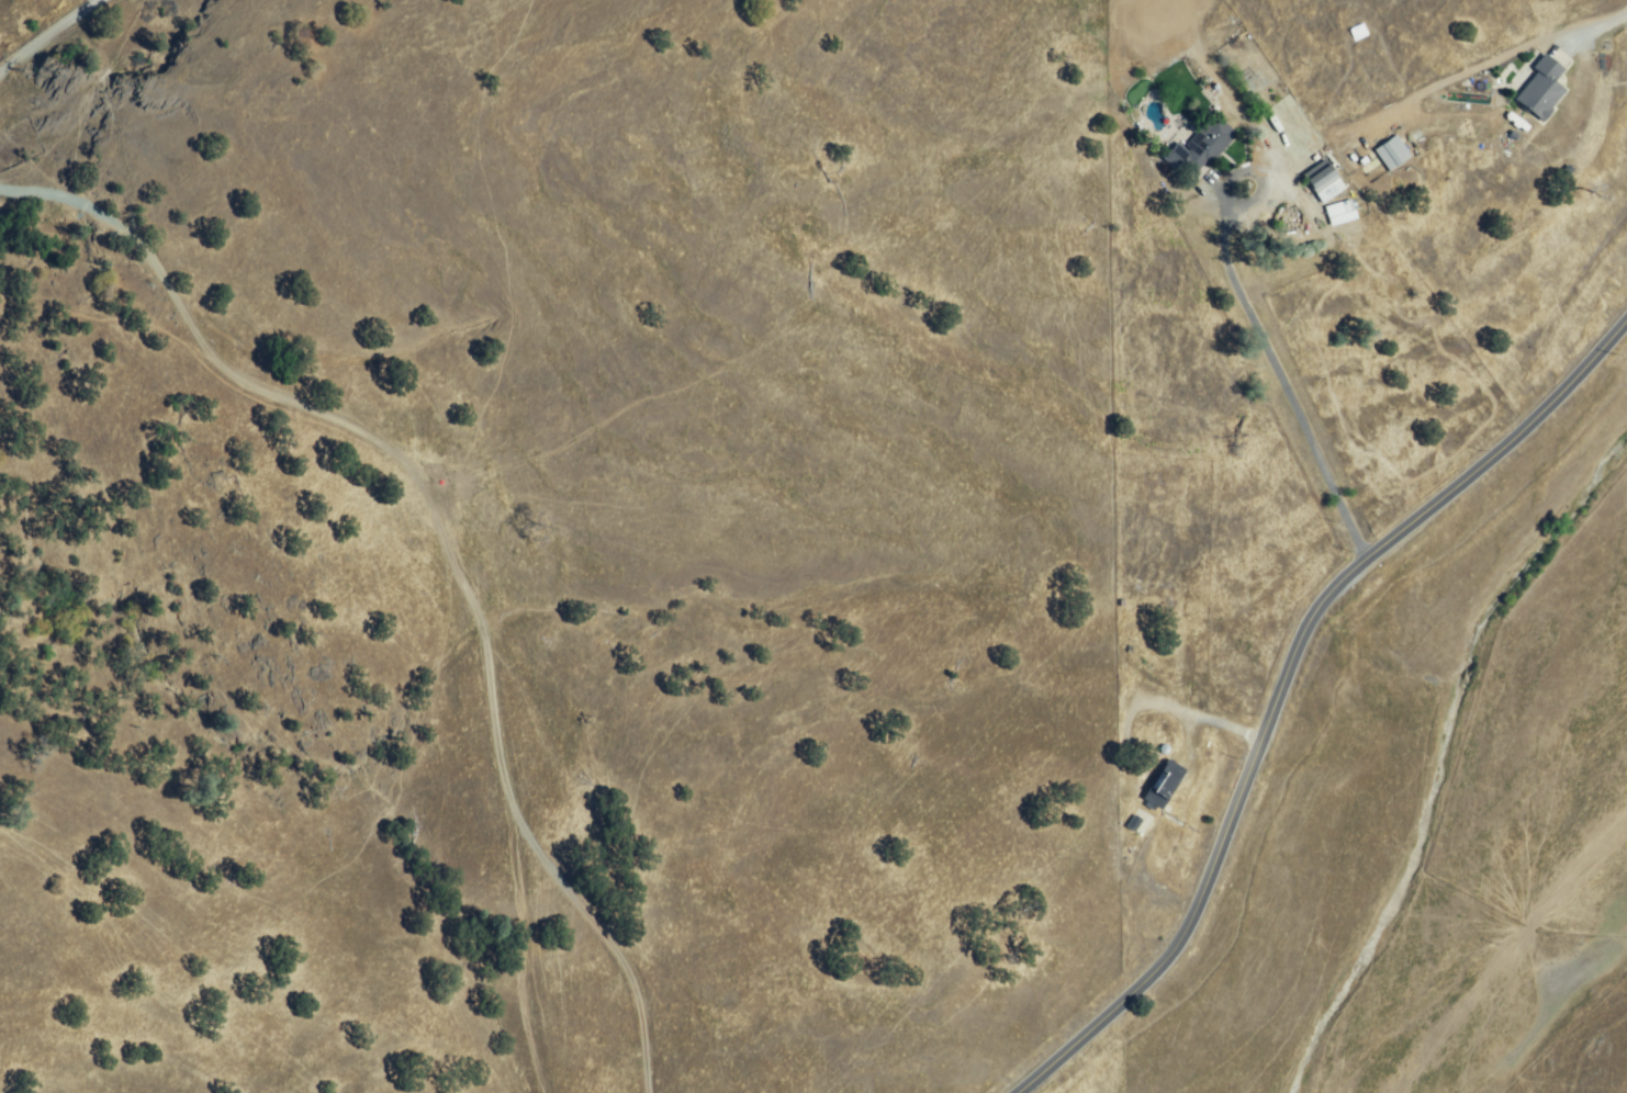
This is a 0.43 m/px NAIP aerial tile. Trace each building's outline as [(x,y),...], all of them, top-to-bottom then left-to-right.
[(1545,120),(1516,102),(1544,58),(1562,69),(1552,86),(1562,91),(1545,120)] [(1234,135),(1196,176),(1187,167),(1180,173),(1165,158),(1178,144),(1186,151),(1216,119),(1234,135)] [(1405,159),(1392,136),(1369,150),(1382,172),(1405,159)] [(1305,174),(1328,160),(1346,189),(1323,203),(1305,174)] [(1333,224),(1329,212),(1353,206),(1356,217),(1333,224)] [(1142,800),(1167,760),(1182,771),(1158,810),(1142,800)]
